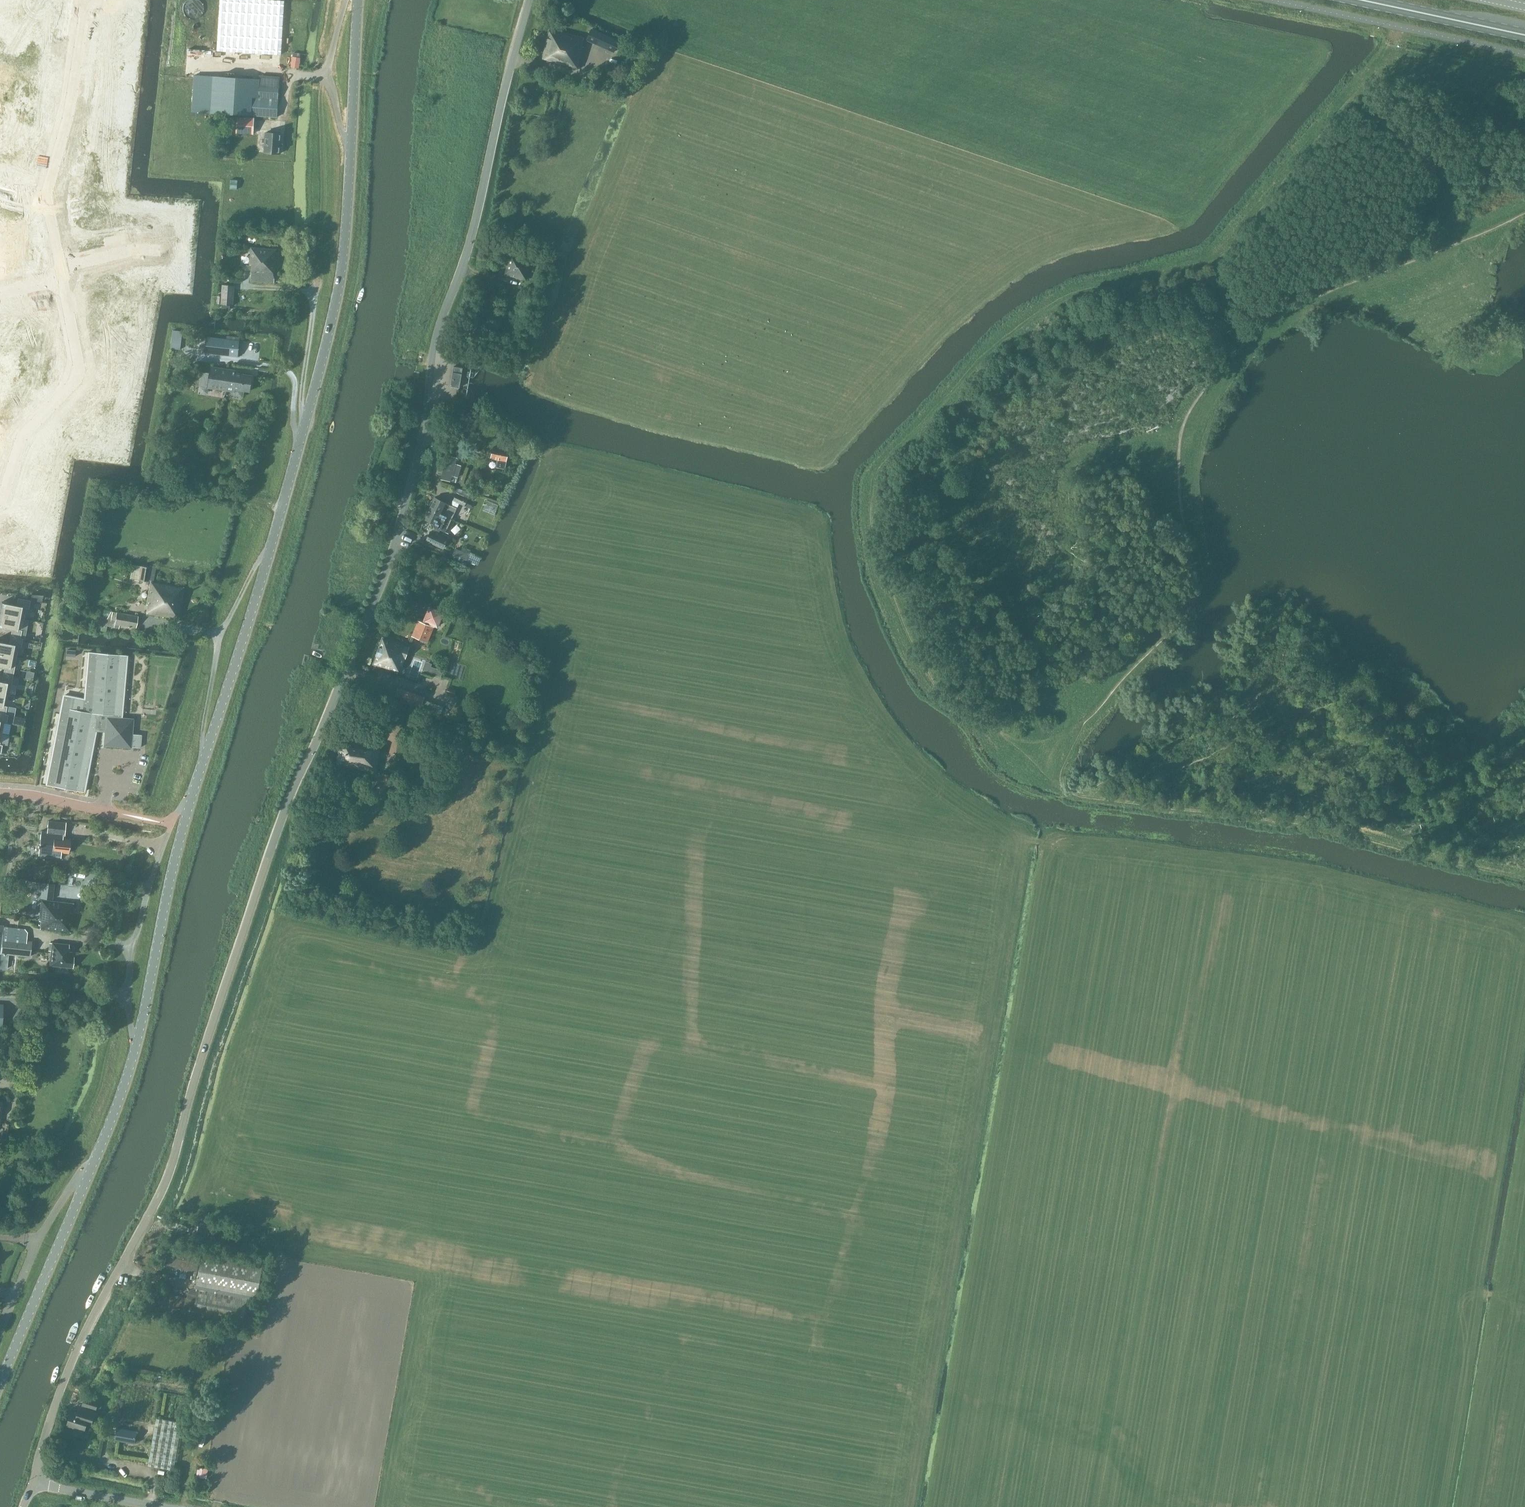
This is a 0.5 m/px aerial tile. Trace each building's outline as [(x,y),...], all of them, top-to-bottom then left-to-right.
[(48,5),(69,9),(70,0),(49,0),(48,5)] [(105,7),(108,8),(129,11),(130,0),(106,0),(105,7)] [(216,51),(281,55),(284,1),(272,0),(219,0),(216,51)] [(46,18),(45,23),(57,25),(58,19),(67,20),(69,9),(48,5),(46,18)] [(108,8),(106,20),(114,22),(113,28),(126,30),(129,11),(108,8)] [(44,26),(42,37),(62,40),(64,29),(44,26)] [(584,40),(612,51),(616,39),(589,29),(584,40)] [(547,31),(541,61),(577,69),(582,46),(580,46),(582,38),(547,31)] [(102,39),(100,51),(120,54),(122,42),(130,43),(131,37),(118,35),(117,41),(102,39)] [(42,37),(41,47),(61,50),(62,40),(42,37)] [(41,47),(39,57),(59,60),(61,50),(41,47)] [(100,51),(98,64),(114,66),(113,72),(125,74),(126,68),(118,67),(120,54),(100,51)] [(301,54),(294,53),(292,64),(299,65),(301,54)] [(39,57),(38,67),(58,70),(59,60),(39,57)] [(38,67),(36,77),(56,80),(58,70),(38,67)] [(195,75),(193,112),(245,115),(257,116),(277,117),(280,75),(260,74),(259,79),(195,75)] [(36,77),(34,88),(55,91),(56,80),(36,77)] [(97,82),(95,95),(116,98),(119,79),(106,77),(105,84),(97,82)] [(33,91),(28,109),(48,114),(52,103),(44,101),(45,95),(33,91)] [(95,95),(93,107),(101,109),(100,115),(113,117),(116,98),(95,95)] [(237,116),(236,133),(253,134),(254,117),(237,116)] [(25,120),(20,137),(32,141),(34,135),(42,137),(45,125),(25,120)] [(89,124),(86,136),(106,142),(109,130),(117,132),(118,126),(106,122),(104,128),(89,124)] [(266,133),(265,153),(281,154),(282,134),(266,133)] [(82,135),(79,147),(97,152),(96,159),(108,162),(110,156),(102,154),(106,142),(86,136),(82,135)] [(0,153),(0,173),(12,176),(17,156),(1,151),(0,153)] [(17,156),(12,176),(28,181),(34,161),(17,156)] [(81,170),(80,183),(100,186),(103,167),(91,165),(90,171),(81,170)] [(80,183),(78,195),(86,196),(85,203),(98,205),(100,186),(80,183)] [(88,214),(76,215),(79,227),(83,229),(87,228),(89,238),(103,235),(103,236),(111,235),(109,218),(100,218),(100,215),(88,214)] [(33,215),(14,219),(15,229),(35,225),(33,215)] [(35,225),(15,229),(17,239),(37,235),(35,225)] [(37,235),(17,239),(19,248),(39,244),(37,235)] [(39,244),(19,248),(21,257),(41,254),(39,244)] [(251,281),(274,283),(277,250),(252,248),(250,265),(252,265),(251,281)] [(510,253),(504,275),(525,281),(530,264),(528,264),(530,259),(510,253)] [(41,254),(21,257),(23,267),(43,263),(41,254)] [(43,263),(23,267),(25,277),(44,273),(43,263)] [(130,274),(124,275),(128,291),(134,290),(133,286),(154,281),(150,266),(143,267),(143,265),(134,266),(134,269),(129,270),(130,274)] [(111,267),(92,272),(94,281),(93,281),(94,286),(95,286),(97,293),(117,288),(116,284),(122,282),(119,269),(112,271),(111,267)] [(222,285),(221,304),(233,305),(234,286),(222,285)] [(95,309),(85,311),(88,329),(114,324),(118,302),(98,300),(95,309)] [(15,321),(7,311),(2,315),(0,313),(0,333),(15,321)] [(173,330),(172,339),(182,340),(183,331),(173,330)] [(128,334),(102,339),(106,352),(117,350),(117,357),(137,356),(136,345),(130,346),(128,334)] [(207,337),(205,353),(238,356),(240,340),(226,339),(207,337)] [(106,368),(103,381),(125,386),(127,374),(130,375),(131,368),(119,365),(117,371),(106,368)] [(201,371),(199,385),(208,387),(208,388),(209,388),(235,392),(235,388),(250,391),(252,376),(238,374),(238,370),(211,366),(210,373),(201,371)] [(461,368),(456,368),(452,367),(450,387),(458,388),(461,368)] [(32,370),(22,381),(38,396),(48,386),(32,370)] [(495,467),(504,469),(508,451),(493,448),(490,459),(496,460),(495,467)] [(447,456),(439,479),(449,482),(451,475),(458,477),(462,466),(455,463),(456,459),(447,456)] [(456,493),(453,500),(465,506),(467,502),(471,492),(455,487),(453,492),(456,493)] [(435,498),(430,508),(451,518),(456,508),(451,505),(435,498)] [(427,515),(425,519),(434,523),(435,528),(433,532),(431,531),(427,540),(443,548),(448,539),(438,534),(440,530),(448,534),(455,520),(451,518),(430,508),(429,510),(427,510),(426,514),(427,515)] [(470,554),(455,548),(452,557),(466,563),(470,554)] [(147,613),(178,619),(184,587),(153,582),(156,567),(151,566),(151,568),(133,565),(131,579),(151,582),(147,605),(148,605),(147,613)] [(22,619),(24,620),(26,608),(29,609),(31,600),(18,598),(16,605),(2,602),(0,611),(0,614),(22,619)] [(429,606),(423,620),(437,626),(443,612),(429,606)] [(116,612),(113,627),(114,627),(119,628),(119,625),(135,628),(138,616),(116,612)] [(0,614),(0,627),(12,630),(10,636),(21,638),(22,630),(20,630),(20,629),(22,619),(0,614)] [(417,620),(411,635),(428,642),(434,627),(417,620)] [(10,636),(9,643),(0,641),(0,654),(17,657),(19,646),(22,647),(23,638),(21,638),(10,636)] [(374,664),(398,672),(400,664),(403,665),(409,647),(383,638),(384,637),(383,637),(382,638),(383,638),(374,663),(374,664)] [(64,696),(47,785),(84,792),(96,728),(105,729),(104,745),(131,748),(134,719),(121,718),(127,655),(89,652),(85,700),(64,696)] [(0,654),(0,667),(4,668),(3,674),(13,676),(17,657),(0,654)] [(34,672),(33,672),(27,671),(25,679),(31,680),(32,680),(34,672)] [(3,674),(2,681),(0,681),(0,694),(7,695),(7,696),(9,696),(13,676),(3,674)] [(399,688),(395,700),(420,709),(424,697),(399,688)] [(0,713),(0,733),(2,734),(4,723),(7,723),(9,714),(6,714),(0,713)] [(380,744),(341,738),(337,767),(377,773),(380,752),(379,752),(380,744)] [(62,852),(69,853),(70,839),(63,839),(63,836),(65,836),(66,823),(48,821),(47,832),(41,831),(39,846),(38,846),(38,847),(39,847),(38,855),(53,857),(53,851),(61,852),(60,857),(61,857),(62,852)] [(27,881),(26,889),(41,891),(40,897),(52,899),(54,884),(27,881)] [(42,900),(39,921),(41,921),(40,929),(71,932),(74,904),(42,900)] [(1,969),(6,970),(8,954),(31,956),(32,942),(27,941),(28,932),(25,929),(4,927),(0,957),(0,969),(1,969)] [(50,943),(49,951),(52,951),(50,965),(72,967),(73,957),(71,957),(72,951),(69,951),(69,945),(50,943)] [(200,1218),(199,1226),(222,1230),(224,1222),(200,1218)] [(146,1290),(142,1310),(192,1320),(193,1316),(242,1326),(241,1329),(253,1331),(254,1324),(253,1324),(255,1316),(245,1314),(248,1298),(257,1300),(264,1261),(203,1250),(203,1252),(169,1245),(165,1266),(181,1269),(180,1276),(197,1279),(196,1288),(190,1290),(187,1297),(146,1290)] [(83,1406),(97,1410),(97,1409),(101,1411),(103,1403),(99,1402),(85,1397),(83,1406)] [(72,1411),(68,1425),(85,1431),(87,1424),(91,1425),(95,1413),(79,1408),(77,1413),(72,1411)] [(173,1469),(181,1422),(156,1418),(148,1465),(173,1469)] [(117,1428),(114,1440),(134,1443),(136,1431),(117,1428)] [(198,1466),(196,1476),(206,1478),(208,1468),(198,1466)]
